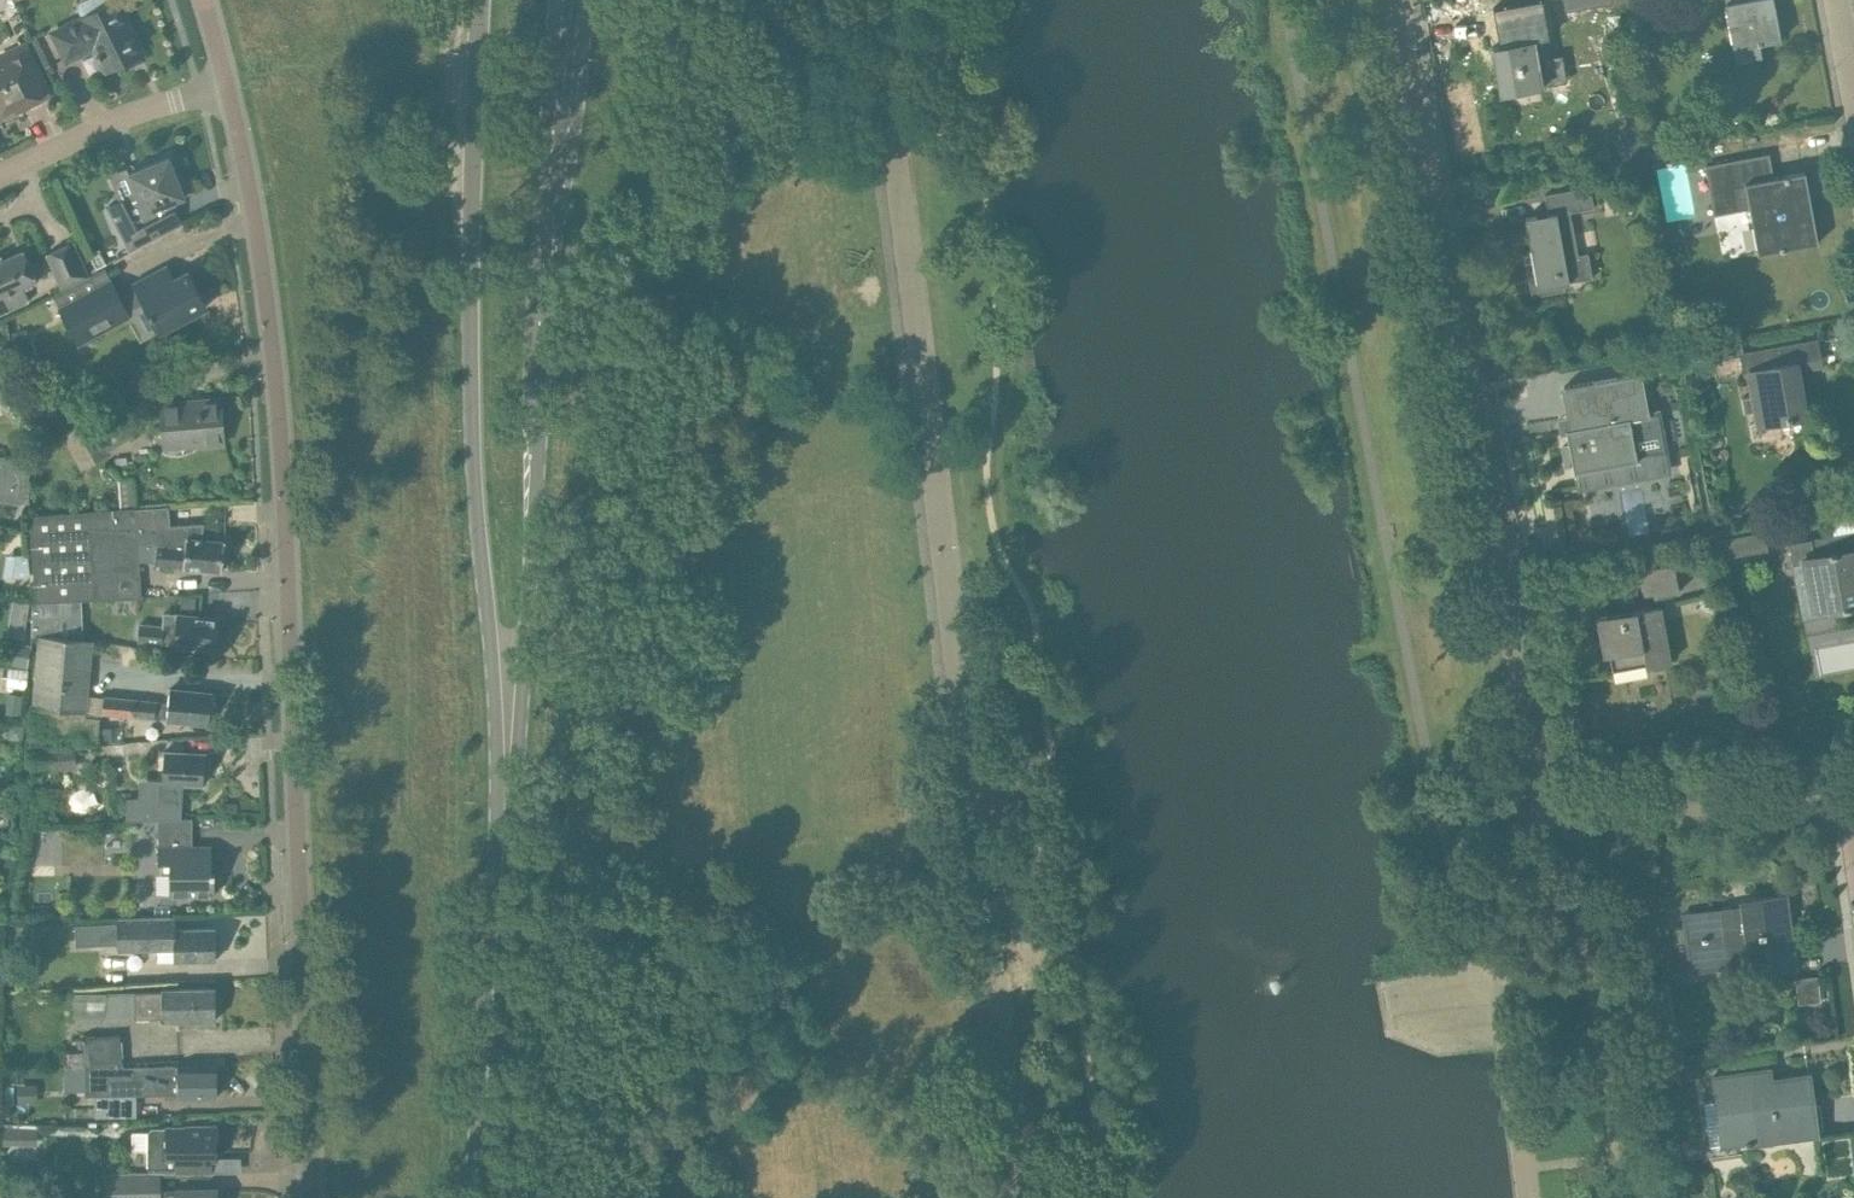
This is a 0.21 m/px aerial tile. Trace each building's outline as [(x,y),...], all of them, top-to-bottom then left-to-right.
[(53,32),(66,59),(83,50),(80,45),(92,39),(99,52),(97,53),(100,59),(101,58),(107,69),(142,53),(116,1),(116,0),(84,0),(81,2),(79,9),(83,18),(75,22),(53,32)] [(1492,47),(1501,94),(1502,93),(1501,89),(1540,82),(1541,87),(1567,82),(1562,54),(1554,56),(1553,56),(1553,54),(1542,0),(1534,0),(1493,8),(1500,45),(1492,47)] [(1565,11),(1612,2),(1612,0),(1563,0),(1565,11)] [(1745,37),(1748,37),(1752,56),(1764,54),(1778,52),(1777,45),(1791,43),(1785,12),(1776,14),(1776,12),(1774,12),(1773,6),(1774,5),(1773,0),(1701,0),(1703,10),(1705,20),(1705,21),(1705,25),(1708,25),(1708,24),(1718,22),(1719,26),(1720,26),(1720,22),(1724,22),(1724,25),(1726,25),(1725,21),(1741,18),(1742,18),(1745,37)] [(14,105),(18,113),(33,106),(29,98),(44,91),(21,44),(2,54),(5,62),(0,64),(0,112),(14,105)] [(1639,141),(1619,143),(1622,159),(1641,157),(1639,141)] [(1768,154),(1705,165),(1714,213),(1749,207),(1758,254),(1794,247),(1818,242),(1805,171),(1781,176),(1773,177),(1768,154)] [(186,196),(169,156),(129,173),(138,196),(124,202),(122,199),(106,207),(128,253),(182,225),(175,208),(170,211),(167,204),(186,196)] [(1636,159),(1626,166),(1636,180),(1646,173),(1636,159)] [(1592,206),(1589,186),(1545,194),(1548,214),(1525,218),(1533,263),(1528,264),(1533,293),(1550,290),(1549,285),(1592,277),(1588,253),(1576,256),(1568,211),(1592,206)] [(88,276),(73,242),(46,254),(62,288),(81,279),(88,276)] [(100,248),(90,253),(97,268),(107,263),(100,248)] [(24,250),(3,259),(1,255),(0,256),(0,314),(30,300),(24,287),(38,281),(34,272),(24,250)] [(104,268),(55,295),(62,308),(80,341),(131,314),(129,312),(146,303),(161,330),(185,317),(207,306),(188,272),(173,280),(167,267),(118,293),(111,281),(104,268)] [(34,353),(26,328),(10,333),(18,358),(34,353)] [(1821,363),(1817,341),(1739,355),(1743,378),(1748,377),(1751,397),(1742,398),(1745,412),(1754,411),(1757,424),(1805,416),(1796,368),(1821,363)] [(1694,344),(1680,347),(1683,360),(1697,357),(1694,344)] [(1568,442),(1563,443),(1567,465),(1572,464),(1577,487),(1637,476),(1634,459),(1666,453),(1659,412),(1648,414),(1641,373),(1617,377),(1593,382),(1599,410),(1568,416),(1570,428),(1566,428),(1568,442)] [(1,414),(7,411),(13,403),(8,392),(0,390),(0,414),(1,414)] [(161,402),(165,448),(225,443),(221,397),(161,402)] [(108,453),(87,417),(61,433),(82,469),(108,453)] [(22,504),(21,460),(4,457),(0,481),(0,500),(22,504)] [(120,508),(135,507),(134,478),(119,479),(120,508)] [(158,543),(156,563),(223,569),(226,541),(202,538),(203,522),(170,524),(168,505),(136,507),(138,532),(159,531),(158,543)] [(135,507),(120,508),(32,513),(37,600),(34,600),(34,602),(81,599),(81,598),(142,595),(139,544),(158,543),(159,531),(138,532),(136,507),(135,507)] [(1666,531),(1668,539),(1683,536),(1682,528),(1666,531)] [(1765,530),(1730,537),(1733,556),(1768,550),(1765,530)] [(1788,542),(1792,561),(1801,560),(1809,603),(1828,600),(1830,608),(1843,606),(1843,608),(1850,606),(1850,605),(1853,604),(1853,577),(1849,578),(1846,561),(1850,560),(1849,551),(1853,550),(1853,530),(1788,542)] [(1598,544),(1599,551),(1615,548),(1613,541),(1598,544)] [(4,575),(30,574),(27,554),(8,555),(4,575)] [(1673,564),(1641,570),(1646,599),(1657,597),(1678,593),(1673,564)] [(183,595),(182,610),(195,611),(197,596),(183,595)] [(1712,598),(1699,600),(1700,607),(1707,613),(1714,611),(1712,598)] [(34,618),(33,632),(40,633),(58,635),(59,616),(82,615),(81,599),(34,602),(34,618)] [(1669,662),(1659,605),(1648,607),(1598,617),(1605,656),(1610,655),(1612,670),(1645,664),(1646,667),(1669,662)] [(218,617),(178,615),(176,628),(166,625),(140,624),(139,643),(215,648),(218,617)] [(31,732),(84,737),(84,742),(97,742),(98,727),(99,717),(87,716),(93,640),(58,635),(40,633),(31,732)] [(31,645),(10,641),(6,660),(27,664),(31,645)] [(2,685),(26,687),(29,669),(4,666),(2,685)] [(211,692),(171,688),(169,703),(158,699),(106,694),(104,713),(208,723),(211,692)] [(9,692),(7,712),(20,714),(22,694),(9,692)] [(97,742),(112,741),(111,726),(98,727),(97,742)] [(78,764),(76,746),(34,748),(36,767),(78,764)] [(186,784),(203,785),(205,753),(181,752),(165,751),(164,766),(164,779),(140,778),(139,798),(128,798),(127,820),(158,818),(177,818),(184,817),(186,784)] [(177,818),(158,818),(158,862),(170,862),(170,894),(215,894),(215,871),(212,870),(212,846),(192,846),(192,817),(184,817),(177,818)] [(15,872),(19,852),(8,850),(6,850),(2,869),(15,872)] [(1732,959),(1733,959),(1733,965),(1750,962),(1751,973),(1771,970),(1795,967),(1786,896),(1741,901),(1742,907),(1691,913),(1683,915),(1690,971),(1716,968),(1715,961),(1732,959)] [(175,929),(175,916),(118,917),(118,921),(76,923),(77,944),(119,943),(119,950),(175,949),(175,960),(216,960),(215,928),(175,929)] [(1819,977),(1800,979),(1802,1002),(1821,1000),(1819,977)] [(135,991),(106,992),(107,1017),(136,1016),(136,1017),(163,1017),(163,1020),(192,1020),(216,1020),(216,988),(192,988),(163,988),(163,989),(135,990),(135,991)] [(120,1033),(82,1035),(86,1064),(123,1062),(124,1061),(120,1033)] [(1699,1059),(1681,1062),(1683,1077),(1701,1074),(1699,1059)] [(86,1064),(65,1064),(66,1091),(85,1091),(85,1095),(96,1095),(96,1115),(127,1115),(136,1115),(136,1095),(158,1094),(158,1093),(165,1093),(165,1098),(216,1097),(216,1066),(192,1066),(179,1066),(179,1064),(157,1064),(123,1064),(123,1062),(86,1064)] [(1716,1100),(1703,1102),(1709,1145),(1721,1143),(1722,1145),(1745,1142),(1746,1144),(1817,1134),(1809,1074),(1771,1079),(1770,1068),(1712,1076),(1716,1100)] [(37,1084),(17,1084),(17,1103),(37,1103),(37,1084)] [(134,1149),(147,1149),(147,1150),(148,1172),(148,1174),(159,1174),(175,1174),(175,1175),(213,1174),(212,1158),(217,1158),(217,1125),(185,1125),(185,1126),(166,1126),(166,1127),(158,1127),(152,1127),(147,1133),(134,1133),(134,1149)] [(108,1172),(108,1197),(217,1197),(217,1189),(193,1189),(177,1190),(160,1190),(159,1174),(148,1174),(148,1172),(138,1172),(108,1172)]
